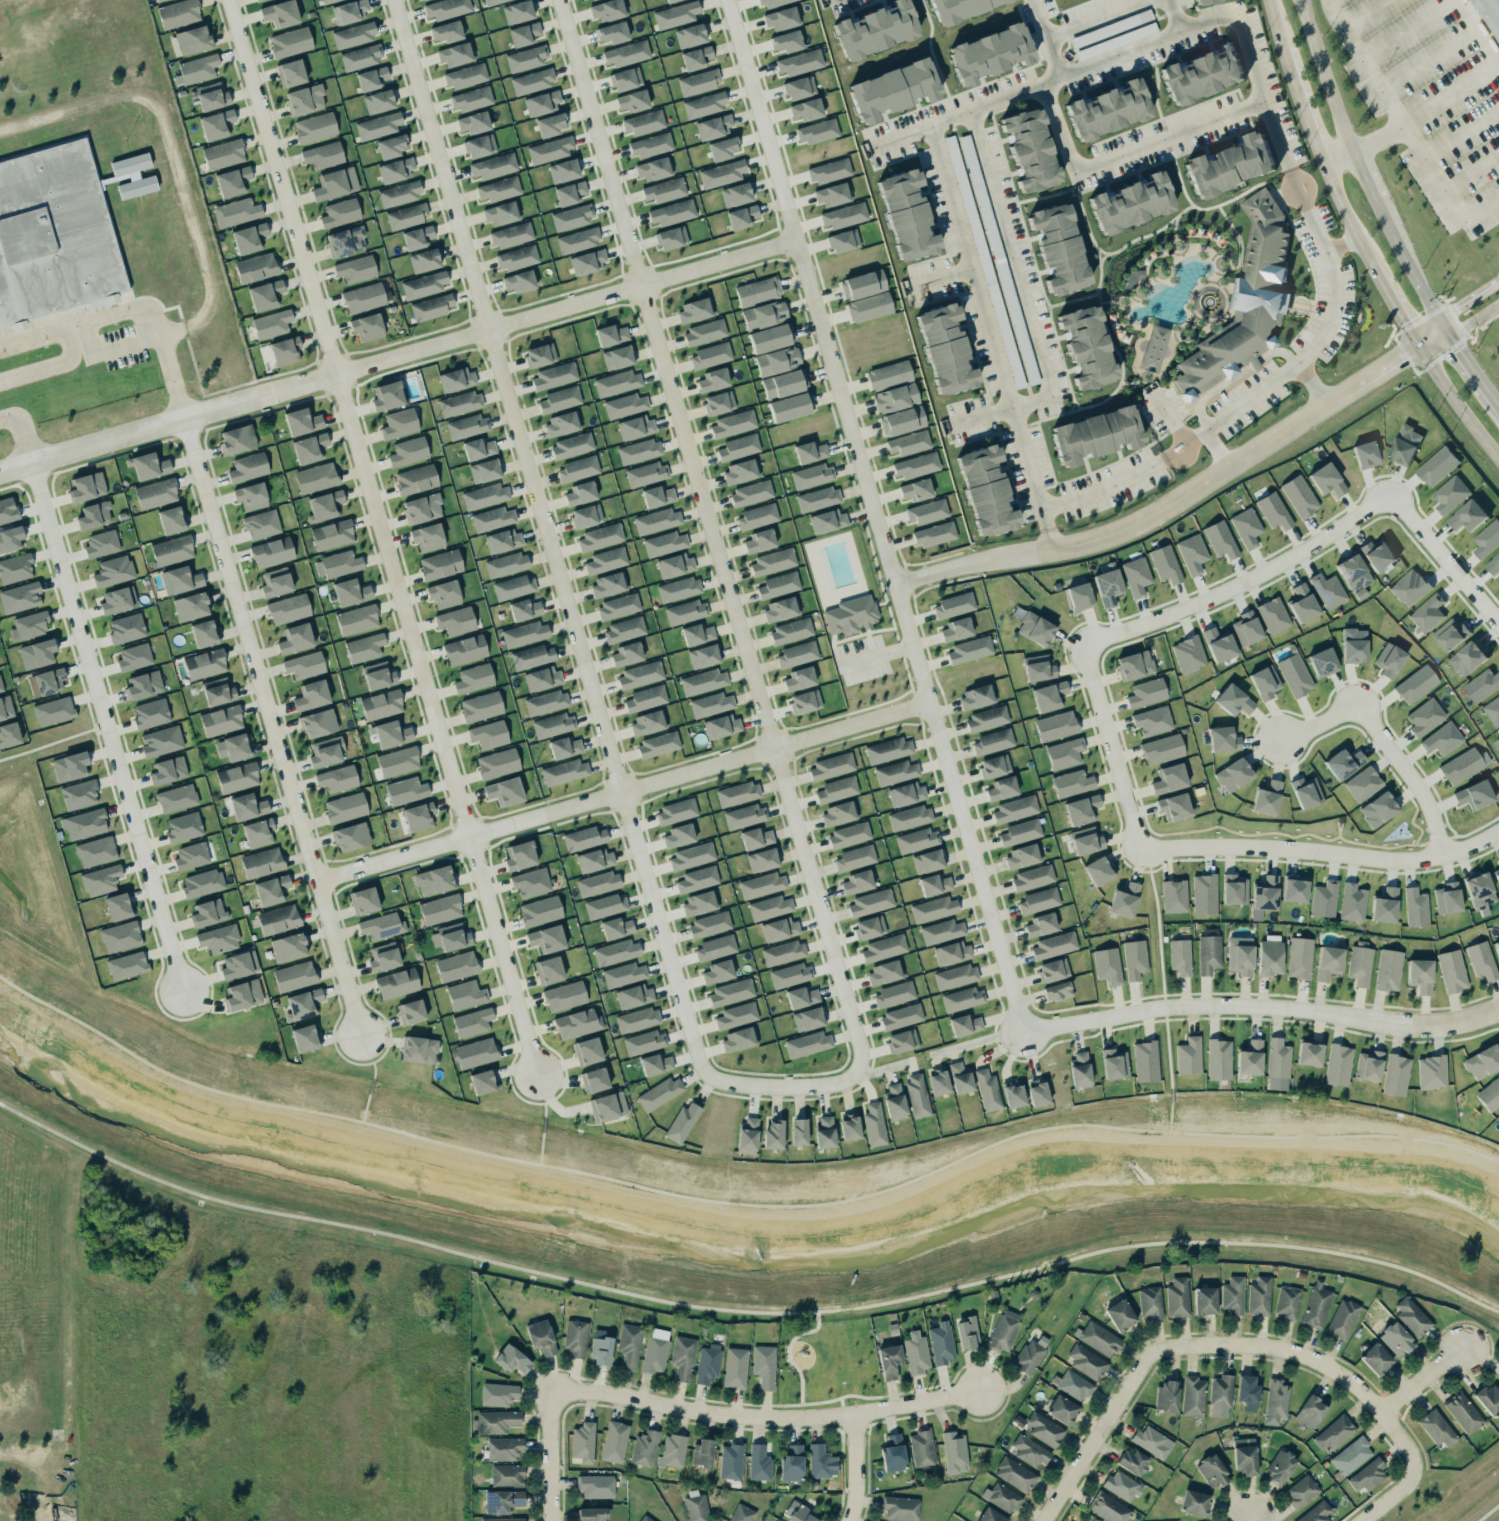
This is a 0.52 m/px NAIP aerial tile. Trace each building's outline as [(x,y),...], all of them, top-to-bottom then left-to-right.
[(161,29),(199,18),(197,11),(198,11),(197,7),(198,7),(196,0),(176,0),(155,6),(161,29)] [(260,20),(271,17),(274,27),(298,20),(292,0),(277,0),(257,6),(260,20)] [(335,25),(364,16),(362,11),(368,9),(365,0),(348,0),(329,6),(335,25)] [(433,16),(435,21),(472,11),(469,0),(440,0),(423,5),(426,18),(433,16)] [(506,3),(515,0),(529,0),(534,16),(506,24),(500,6),(507,4),(506,3)] [(587,4),(601,0),(623,0),(627,13),(598,21),(597,16),(590,18),(587,4)] [(652,11),(689,0),(697,0),(700,11),(692,13),(694,18),(657,29),(652,11)] [(760,9),(794,0),(757,0),(760,9)] [(842,55),(844,54),(846,60),(861,54),(860,52),(902,35),(903,38),(917,32),(915,28),(917,27),(907,0),(891,0),(892,3),(878,8),(876,4),(857,11),(858,15),(846,19),(844,13),(834,17),(834,18),(829,20),(842,55)] [(939,25),(929,0),(1005,0),(939,25)] [(1496,44),(1470,0),(1498,0),(1498,42),(1496,44)] [(760,13),(794,3),(799,22),(772,29),(770,24),(764,26),(760,13)] [(1153,20),(1149,10),(1070,37),(1073,47),(1153,20)] [(947,50),(948,50),(947,45),(951,43),(950,42),(961,38),(962,41),(975,36),(974,35),(990,29),(991,30),(1003,25),(1002,22),(1013,19),(1017,18),(1019,23),(1020,22),(1025,36),(1026,35),(1030,44),(1029,45),(1033,57),(1028,58),(1029,59),(1020,62),(1018,57),(1008,61),(1005,62),(1006,64),(996,68),(996,69),(986,73),(985,70),(972,74),(974,80),(965,83),(965,82),(960,84),(956,73),(954,73),(951,63),(952,63),(947,50)] [(329,31),(335,49),(370,39),(369,34),(375,32),(371,19),(329,31)] [(429,28),(434,42),(443,39),(444,43),(463,38),(458,19),(429,28)] [(506,27),(512,46),(529,42),(530,42),(534,40),(533,35),(541,32),(537,20),(526,23),(525,22),(506,27)] [(672,29),(679,27),(678,26),(700,20),(706,40),(678,48),(672,29)] [(171,31),(178,55),(214,45),(211,35),(209,36),(208,32),(205,32),(204,30),(205,30),(203,22),(171,31)] [(596,27),(599,43),(609,41),(610,44),(628,40),(625,22),(596,27)] [(1075,50),(1078,60),(1158,33),(1154,23),(1075,50)] [(268,35),(305,24),(311,47),(272,58),(269,47),(271,46),(269,42),(270,42),(268,35)] [(767,35),(796,27),(801,46),(783,51),(782,47),(777,49),(776,47),(771,49),(767,35)] [(1159,66),(1163,64),(1163,62),(1171,59),(1174,65),(1187,60),(1186,56),(1205,49),(1206,52),(1220,47),(1218,41),(1227,37),(1228,38),(1232,37),(1245,72),(1243,72),(1246,78),(1230,84),(1229,81),(1188,97),(1189,99),(1174,105),(1172,100),(1170,101),(1161,78),(1163,77),(1159,66)] [(600,50),(645,38),(650,56),(612,66),(611,61),(604,63),(600,50)] [(434,49),(468,39),(474,58),(446,66),(444,60),(438,62),(434,49)] [(543,42),(504,54),(509,72),(542,63),(540,57),(547,55),(543,42)] [(339,54),(379,43),(382,55),(376,57),(378,63),(373,64),(369,65),(362,67),(355,69),(345,72),(339,54)] [(679,52),(697,46),(698,47),(709,44),(713,56),(705,59),(706,64),(685,71),(679,52)] [(773,59),(817,46),(822,64),(786,74),(784,70),(777,71),(773,59)] [(176,63),(214,51),(216,57),(218,63),(210,66),(210,68),(211,68),(213,73),(212,74),(212,75),(182,84),(176,63)] [(876,116),(863,121),(861,117),(858,119),(846,87),(847,86),(846,82),(863,75),(864,77),(877,72),(876,70),(893,64),(894,66),(907,60),(907,59),(923,53),(925,58),(926,58),(938,88),(934,89),(936,94),(923,99),(921,93),(916,95),(915,93),(911,94),(913,100),(885,111),(883,105),(879,107),(879,109),(874,111),(876,116)] [(274,63),(298,56),(305,79),(281,87),(274,63)] [(441,73),(445,86),(451,84),(452,89),(487,79),(482,61),(441,73)] [(607,74),(610,73),(610,71),(637,64),(642,83),(615,90),(613,85),(610,85),(607,74)] [(355,74),(369,70),(374,68),(385,65),(389,78),(381,80),(383,86),(361,92),(355,74)] [(509,78),(514,95),(549,85),(548,80),(553,79),(550,66),(509,78)] [(682,96),(721,86),(717,68),(677,78),(682,96)] [(780,82),(783,81),(782,80),(804,74),(804,75),(809,73),(814,90),(788,98),(786,93),(784,93),(780,82)] [(1136,74),(1140,84),(1142,86),(1145,95),(1144,95),(1149,108),(1148,109),(1150,114),(1134,120),(1134,118),(1105,129),(1104,128),(1092,133),(1094,136),(1079,141),(1077,136),(1075,137),(1070,123),(1069,124),(1067,118),(1069,117),(1063,102),(1067,100),(1067,98),(1076,95),(1078,101),(1087,98),(1088,97),(1091,96),(1090,93),(1102,88),(1102,86),(1110,84),(1111,88),(1123,83),(1121,77),(1131,73),(1132,75),(1136,74)] [(283,91),(285,98),(283,99),(288,115),(322,105),(320,100),(321,100),(319,94),(323,93),(319,81),(305,85),(305,84),(283,91)] [(231,104),(228,90),(222,92),(220,82),(188,90),(191,100),(198,98),(201,112),(231,104)] [(453,113),(493,102),(488,85),(449,96),(453,113)] [(614,96),(618,109),(625,106),(627,111),(649,105),(643,87),(614,96)] [(367,115),(396,107),(391,88),(362,96),(367,115)] [(563,106),(558,89),(524,99),(529,116),(563,106)] [(681,101),(722,89),(726,102),(720,104),(721,108),(686,119),(681,101)] [(789,104),(792,120),(801,118),(801,121),(823,117),(819,98),(789,104)] [(1016,187),(1013,176),(1016,175),(1013,166),(1016,165),(1015,164),(1012,165),(1005,141),(1006,141),(1004,133),(1007,132),(1006,129),(1001,131),(997,120),(999,120),(997,115),(1009,112),(1008,111),(1019,107),(1020,109),(1032,105),(1033,107),(1039,105),(1043,120),(1041,121),(1054,163),(1056,163),(1059,174),(1058,174),(1059,179),(1054,180),(1055,182),(1042,185),(1042,187),(1030,190),(1030,189),(1020,192),(1018,186),(1016,187)] [(196,115),(230,106),(235,120),(223,124),(225,134),(203,140),(196,115)] [(619,119),(659,108),(665,126),(631,134),(630,130),(623,132),(619,119)] [(293,120),(295,127),(294,127),(295,131),(293,132),(297,143),(336,132),(330,109),(293,120)] [(355,123),(359,140),(404,129),(400,112),(355,123)] [(459,134),(490,129),(487,112),(456,117),(459,134)] [(540,138),(560,133),(559,128),(568,126),(564,112),(535,119),(540,138)] [(694,122),(697,121),(697,120),(717,114),(718,115),(728,112),(732,124),(726,126),(728,131),(722,132),(722,133),(703,139),(699,140),(694,122)] [(839,135),(835,118),(794,129),(799,146),(839,135)] [(1182,155),(1200,148),(1202,154),(1206,153),(1207,156),(1210,155),(1207,149),(1236,138),(1239,146),(1246,143),(1245,141),(1248,140),(1245,133),(1260,127),(1261,130),(1265,129),(1270,140),(1268,141),(1276,162),(1274,163),(1276,168),(1198,198),(1196,194),(1194,194),(1186,172),(1185,173),(1180,160),(1184,159),(1182,155)] [(674,148),(669,131),(628,143),(633,160),(674,148)] [(460,141),(464,140),(463,139),(484,133),(484,134),(490,132),(496,150),(468,158),(467,152),(464,153),(460,141)] [(376,141),(381,160),(401,155),(399,150),(409,147),(405,133),(376,141)] [(526,147),(531,164),(568,153),(566,148),(573,146),(569,133),(526,147)] [(942,136),(952,133),(1024,386),(1014,388),(942,136)] [(957,136),(967,133),(1039,382),(1028,384),(957,136)] [(127,289),(0,327),(0,159),(83,135),(127,289)] [(707,143),(713,162),(732,157),(731,152),(740,149),(736,135),(707,143)] [(201,149),(208,171),(246,160),(240,138),(201,149)] [(299,150),(337,139),(343,160),(313,168),(312,167),(311,168),(310,165),(314,164),(311,162),(310,159),(302,161),(299,150)] [(120,199),(158,190),(154,175),(140,178),(138,170),(151,167),(148,152),(110,161),(113,176),(128,173),(130,182),(117,185),(120,199)] [(468,164),(472,177),(479,175),(481,180),(518,170),(513,152),(468,164)] [(664,154),(644,160),(645,161),(633,164),(637,176),(643,174),(644,180),(672,172),(667,154),(665,155),(664,154)] [(380,165),(400,159),(411,156),(412,157),(415,168),(409,170),(411,176),(382,184),(377,166),(379,165),(380,165)] [(546,165),(553,163),(552,162),(573,156),(579,174),(552,182),(546,165)] [(852,176),(848,159),(806,166),(809,183),(852,176)] [(699,169),(703,187),(747,177),(743,160),(699,169)] [(351,163),(359,189),(312,202),(308,187),(317,185),(314,173),(351,163)] [(212,172),(234,166),(235,167),(246,164),(250,176),(238,180),(239,185),(242,185),(244,190),(219,197),(212,172)] [(872,179),(879,177),(879,175),(901,168),(901,167),(912,164),(913,167),(917,166),(921,182),(914,185),(915,187),(920,186),(929,216),(927,216),(929,222),(928,223),(930,230),(935,229),(940,246),(937,247),(938,251),(902,261),(901,258),(896,260),(881,209),(884,208),(880,196),(878,197),(872,179)] [(1085,195),(1090,193),(1090,192),(1100,188),(1102,194),(1114,189),(1114,187),(1132,180),(1134,184),(1148,178),(1146,172),(1154,168),(1156,169),(1160,168),(1164,180),(1165,180),(1168,188),(1167,189),(1172,202),(1171,203),(1172,207),(1158,212),(1158,210),(1115,227),(1116,228),(1103,233),(1101,229),(1099,230),(1085,195)] [(474,186),(478,198),(486,195),(488,201),(521,192),(515,173),(474,186)] [(641,187),(644,201),(653,199),(654,203),(687,195),(682,177),(641,187)] [(553,186),(571,181),(571,182),(582,179),(586,191),(578,193),(580,199),(558,205),(553,186)] [(811,190),(815,202),(821,200),(823,206),(848,198),(842,180),(811,190)] [(417,181),(378,189),(382,208),(421,200),(417,181)] [(753,200),(748,182),(720,189),(725,208),(753,200)] [(1185,402),(1170,379),(1174,377),(1173,375),(1177,373),(1178,374),(1182,372),(1175,363),(1198,348),(1194,343),(1230,319),(1233,307),(1226,306),(1233,273),(1239,275),(1250,221),(1239,203),(1265,186),(1284,215),(1282,224),(1283,225),(1282,230),(1290,232),(1283,264),(1287,265),(1284,279),(1287,280),(1284,291),(1290,292),(1285,312),(1280,311),(1277,324),(1273,323),(1271,334),(1276,342),(1254,356),(1261,366),(1254,371),(1247,361),(1236,368),(1238,370),(1225,379),(1223,376),(1195,395),(1185,402)] [(321,228),(359,217),(353,196),(343,199),(343,198),(338,199),(338,200),(322,204),(323,206),(324,211),(325,214),(317,216),(321,228)] [(219,228),(263,217),(260,204),(252,206),(250,197),(213,207),(219,228)] [(481,208),(484,220),(490,219),(492,225),(520,217),(514,197),(492,204),(492,205),(481,208)] [(646,210),(690,197),(695,215),(658,225),(657,220),(650,222),(646,210)] [(1026,214),(1029,213),(1028,209),(1060,200),(1061,202),(1066,201),(1071,218),(1070,219),(1074,232),(1075,231),(1080,249),(1079,249),(1083,263),(1085,262),(1090,281),(1084,282),(1085,283),(1062,290),(1063,292),(1051,295),(1050,292),(1047,293),(1042,276),(1049,274),(1048,269),(1050,269),(1048,265),(1043,267),(1036,243),(1037,242),(1036,237),(1041,236),(1040,230),(1038,230),(1036,226),(1029,227),(1026,214)] [(549,213),(589,201),(593,214),(586,216),(588,221),(555,231),(549,213)] [(869,218),(864,201),(819,213),(824,230),(869,218)] [(385,213),(390,231),(424,222),(422,216),(428,215),(425,202),(385,213)] [(726,211),(755,202),(759,215),(750,217),(752,223),(731,229),(726,211)] [(496,244),(490,245),(486,230),(528,218),(534,238),(497,249),(496,244)] [(329,257),(363,247),(362,243),(363,242),(361,236),(364,235),(361,222),(324,233),(326,240),(324,241),(329,257)] [(268,235),(266,223),(232,230),(237,255),(262,250),(260,237),(268,235)] [(652,232),(656,245),(659,244),(661,250),(688,242),(682,223),(652,232)] [(401,233),(407,252),(429,245),(427,239),(435,237),(431,224),(401,233)] [(554,236),(559,255),(595,244),(594,239),(599,237),(596,224),(554,236)] [(824,236),(828,248),(831,247),(832,253),(860,245),(855,226),(827,234),(827,235),(824,236)] [(493,253),(533,242),(538,260),(505,270),(504,264),(497,266),(493,253)] [(567,256),(602,246),(606,259),(600,261),(601,267),(573,275),(567,256)] [(408,255),(413,274),(441,266),(436,247),(408,255)] [(240,284),(279,274),(272,251),(234,262),(240,284)] [(336,277),(344,275),(347,284),(377,276),(372,254),(333,264),(336,277)] [(499,276),(503,290),(512,287),(513,292),(535,286),(529,267),(499,276)] [(879,267),(885,288),(846,299),(846,296),(842,297),(838,282),(841,281),(841,278),(879,267)] [(443,268),(447,281),(440,283),(441,288),(404,299),(399,281),(443,268)] [(732,286),(772,274),(773,276),(776,275),(781,293),(778,294),(779,296),(739,309),(732,286)] [(285,292),(281,279),(247,288),(254,313),(279,306),(276,294),(285,292)] [(387,304),(381,281),(342,292),(348,314),(387,304)] [(847,301),(886,290),(892,311),(853,322),(852,319),(849,320),(845,305),(848,304),(847,301)] [(414,322),(447,314),(446,308),(454,306),(451,293),(410,304),(414,322)] [(714,317),(711,299),(676,305),(679,323),(714,317)] [(747,330),(788,319),(783,299),(741,310),(747,330)] [(913,313),(918,311),(918,310),(940,304),(940,302),(950,299),(951,304),(955,303),(959,316),(951,318),(953,324),(956,323),(957,328),(958,328),(966,356),(962,357),(963,361),(965,361),(966,365),(973,364),(977,379),(974,380),(975,384),(942,393),(941,391),(935,393),(931,375),(932,374),(928,360),(926,360),(922,344),(923,343),(919,330),(918,330),(913,313)] [(1055,313),(1068,309),(1068,308),(1076,306),(1076,307),(1089,303),(1090,305),(1095,303),(1096,307),(1097,307),(1100,318),(1097,318),(1101,331),(1102,331),(1107,347),(1106,348),(1110,362),(1112,361),(1115,371),(1114,371),(1115,375),(1114,376),(1111,377),(1111,379),(1106,381),(1106,383),(1101,384),(1100,382),(1098,383),(1099,384),(1088,387),(1088,385),(1077,388),(1075,383),(1074,383),(1072,375),(1078,373),(1074,358),(1071,359),(1068,350),(1067,351),(1064,341),(1068,340),(1064,325),(1058,327),(1055,319),(1056,318),(1055,313)] [(252,317),(256,339),(289,334),(287,322),(293,321),(291,310),(252,317)] [(349,320),(357,318),(369,314),(378,312),(380,319),(381,324),(383,330),(384,335),(360,342),(357,331),(352,332),(349,320)] [(680,332),(685,348),(728,335),(722,315),(684,325),(686,330),(680,332)] [(789,323),(793,338),(790,339),(791,342),(751,353),(745,332),(783,320),(784,324),(789,323)] [(594,327),(599,346),(628,338),(625,325),(617,327),(615,322),(594,327)] [(1170,329),(1152,324),(1139,367),(1157,373),(1170,329)] [(301,348),(297,335),(268,344),(276,368),(300,360),(297,349),(301,348)] [(525,349),(530,368),(557,361),(552,342),(525,349)] [(688,353),(693,370),(733,359),(728,342),(688,353)] [(636,363),(630,344),(601,352),(607,371),(636,363)] [(795,345),(800,362),(797,363),(797,365),(758,376),(752,355),(792,344),(793,346),(795,345)] [(867,369),(906,358),(912,379),(872,391),(871,387),(869,388),(865,373),(868,372),(867,369)] [(579,380),(574,362),(530,374),(534,391),(579,380)] [(436,374),(441,392),(476,382),(472,370),(467,372),(465,365),(436,374)] [(696,380),(700,393),(729,385),(724,366),(702,373),(704,378),(696,380)] [(630,367),(592,379),(597,397),(642,384),(638,371),(631,373),(630,367)] [(767,400),(809,388),(803,368),(761,379),(767,400)] [(371,400),(376,398),(373,387),(399,380),(401,387),(400,387),(402,396),(404,403),(375,412),(371,400)] [(911,381),(903,383),(902,383),(873,392),(874,394),(871,395),(876,411),(879,410),(879,412),(908,403),(909,404),(917,401),(911,381)] [(581,405),(578,386),(544,392),(546,400),(538,401),(540,413),(581,405)] [(436,399),(441,417),(482,405),(479,391),(473,393),(472,389),(436,399)] [(706,415),(702,403),(705,402),(703,395),(724,389),(724,391),(729,389),(734,406),(706,415)] [(765,400),(805,389),(806,393),(809,392),(813,407),(810,408),(811,411),(771,423),(765,400)] [(608,420),(649,408),(646,395),(637,398),(636,392),(603,402),(608,420)] [(1050,425),(1067,420),(1067,421),(1081,417),(1080,416),(1098,410),(1098,412),(1112,408),(1111,406),(1130,400),(1131,405),(1133,404),(1143,438),(1139,440),(1140,443),(1126,447),(1123,441),(1119,442),(1118,440),(1112,442),(1113,446),(1087,454),(1085,449),(1078,452),(1079,453),(1074,455),(1077,462),(1064,466),(1063,461),(1059,463),(1055,452),(1054,452),(1051,440),(1052,440),(1050,431),(1051,431),(1050,425)] [(877,418),(880,417),(879,414),(909,405),(909,406),(918,403),(925,424),(915,427),(915,426),(888,434),(888,435),(886,436),(885,433),(882,434),(877,418)] [(320,414),(311,417),(308,406),(284,413),(290,437),(324,428),(320,414)] [(383,414),(411,406),(418,430),(382,439),(378,427),(386,424),(383,414)] [(713,439),(757,428),(753,410),(709,421),(713,439)] [(444,421),(450,439),(488,428),(485,415),(479,417),(478,411),(444,421)] [(582,429),(577,411),(542,420),(547,438),(582,429)] [(622,441),(654,432),(649,413),(616,422),(622,441)] [(1400,419),(1411,424),(1409,427),(1421,432),(1407,460),(1385,449),(1400,419)] [(219,430),(221,437),(219,438),(219,441),(218,442),(221,454),(254,444),(253,439),(254,439),(252,434),(251,435),(250,430),(251,430),(250,425),(249,425),(248,422),(219,430)] [(888,452),(884,440),(924,428),(930,445),(898,455),(896,449),(888,452)] [(595,449),(590,431),(549,444),(554,461),(595,449)] [(292,441),(298,465),(323,459),(320,447),(329,445),(326,432),(292,441)] [(723,441),(725,447),(716,449),(719,462),(761,451),(756,432),(723,441)] [(390,443),(421,435),(427,456),(389,466),(386,454),(393,453),(390,443)] [(461,441),(466,459),(496,451),(492,439),(484,441),(482,435),(461,441)] [(952,448),(958,446),(957,445),(980,438),(980,437),(989,435),(990,438),(994,437),(998,451),(991,453),(993,459),(991,460),(992,464),(998,462),(1005,491),(1000,492),(1002,497),(1004,496),(1005,502),(1011,500),(1015,513),(1012,514),(1013,519),(1004,521),(1003,520),(981,527),(980,525),(975,527),(952,448)] [(621,465),(663,455),(658,437),(617,448),(621,465)] [(798,464),(828,457),(825,443),(817,445),(816,440),(794,446),(798,464)] [(1359,470),(1379,464),(1372,440),(1352,446),(1359,470)] [(1430,489),(1461,463),(1445,445),(1415,471),(1430,489)] [(889,462),(935,449),(940,468),(902,480),(900,474),(893,476),(889,462)] [(229,482),(267,471),(261,450),(231,459),(231,460),(231,462),(232,466),(233,468),(225,470),(229,482)] [(172,472),(168,459),(158,461),(155,451),(125,459),(127,467),(133,465),(137,481),(172,472)] [(556,470),(560,482),(599,471),(594,453),(561,462),(562,468),(556,470)] [(467,465),(494,456),(500,475),(472,483),(467,465)] [(754,456),(759,475),(725,485),(721,472),(727,470),(726,464),(754,456)] [(292,471),(329,460),(333,471),(335,471),(336,476),(338,482),(298,494),(295,482),(292,471)] [(629,488),(669,478),(665,460),(625,470),(629,488)] [(1308,474),(1321,496),(1331,490),(1336,498),(1347,491),(1329,461),(1308,474)] [(393,472),(430,462),(437,484),(397,495),(394,484),(396,483),(393,472)] [(794,489),(835,481),(831,463),(791,471),(794,489)] [(69,502),(104,492),(103,487),(103,486),(99,470),(95,471),(87,473),(87,472),(68,478),(69,484),(67,484),(67,486),(66,489),(65,490),(69,502)] [(1320,508),(1300,473),(1280,485),(1299,520),(1320,508)] [(1431,495),(1439,504),(1435,508),(1443,517),(1471,492),(1455,474),(1431,495)] [(591,477),(597,498),(566,506),(562,492),(569,490),(568,484),(591,477)] [(910,497),(912,502),(933,496),(928,477),(898,486),(902,499),(910,497)] [(134,487),(139,510),(179,500),(173,478),(134,487)] [(230,488),(260,479),(267,504),(243,511),(239,499),(233,501),(230,488)] [(774,499),(770,480),(730,488),(733,506),(774,499)] [(500,488),(499,483),(461,492),(466,510),(510,500),(507,486),(500,488)] [(645,507),(675,499),(671,486),(663,489),(662,483),(640,489),(645,507)] [(794,495),(829,485),(830,489),(836,487),(840,500),(799,512),(794,495)] [(306,516),(308,524),(339,515),(336,504),(345,502),(341,489),(308,498),(312,514),(306,516)] [(400,499),(438,489),(442,502),(439,503),(442,515),(405,525),(400,507),(402,506),(400,499)] [(1283,531),(1293,526),(1276,490),(1256,500),(1270,530),(1280,525),(1283,531)] [(19,519),(12,496),(0,499),(0,524),(19,519)] [(909,526),(949,515),(944,498),(905,509),(909,526)] [(1455,531),(1463,525),(1469,533),(1489,517),(1474,498),(1446,520),(1455,531)] [(82,516),(75,518),(78,531),(112,522),(106,500),(80,507),(82,516)] [(597,501),(602,521),(572,529),(569,516),(571,516),(569,509),(597,501)] [(155,510),(179,502),(182,513),(179,514),(181,520),(184,520),(186,527),(162,534),(155,510)] [(735,513),(739,531),(779,521),(775,503),(735,513)] [(469,514),(474,533),(516,520),(512,508),(503,510),(502,504),(469,514)] [(239,515),(273,506),(280,531),(249,539),(246,528),(243,529),(239,515)] [(1258,545),(1254,536),(1263,531),(1251,506),(1229,518),(1246,552),(1258,545)] [(638,536),(683,523),(679,510),(672,512),(670,507),(633,517),(638,536)] [(809,516),(814,535),(846,526),(841,507),(809,516)] [(307,527),(314,552),(356,541),(350,514),(316,524),(307,527)] [(913,542),(918,541),(920,546),(955,535),(950,518),(909,529),(913,542)] [(1496,518),(1472,540),(1478,546),(1472,551),(1480,561),(1498,545),(1498,521),(1496,518)] [(1203,528),(1216,558),(1225,554),(1228,560),(1239,555),(1223,519),(1203,528)] [(581,531),(582,537),(576,539),(579,551),(623,539),(618,521),(581,531)] [(409,530),(413,543),(418,542),(421,553),(446,546),(439,522),(409,530)] [(21,539),(25,538),(22,525),(0,531),(0,554),(23,548),(21,539)] [(488,553),(522,543),(519,531),(513,532),(512,527),(483,535),(488,553)] [(743,541),(746,555),(776,546),(771,527),(750,533),(752,539),(743,541)] [(83,546),(87,560),(120,550),(114,528),(86,536),(89,545),(83,546)] [(642,539),(674,529),(676,535),(684,532),(688,545),(647,557),(642,539)] [(149,544),(153,560),(150,561),(151,567),(193,554),(190,545),(192,545),(187,532),(149,544)] [(1203,572),(1199,563),(1209,559),(1198,533),(1175,543),(1190,577),(1203,572)] [(256,569),(295,558),(289,536),(250,547),(256,569)] [(1144,549),(1155,543),(1166,540),(1181,578),(1168,583),(1165,576),(1156,580),(1144,549)] [(1383,540),(1374,546),(1371,540),(1359,547),(1377,576),(1398,562),(1383,540)] [(587,575),(628,564),(624,546),(590,555),(592,560),(583,563),(587,575)] [(753,561),(753,556),(791,546),(796,563),(751,577),(747,563),(753,561)] [(463,571),(458,549),(419,558),(424,581),(463,571)] [(361,556),(354,558),(352,550),(314,559),(317,576),(325,574),(326,578),(364,569),(361,556)] [(524,553),(528,566),(487,578),(482,560),(518,550),(519,555),(524,553)] [(88,572),(93,587),(134,575),(128,557),(125,558),(123,551),(96,559),(99,569),(88,572)] [(695,568),(660,578),(655,560),(683,551),(685,557),(691,556),(695,568)] [(1,585),(35,576),(28,552),(0,560),(0,581),(1,585)] [(1335,565),(1351,592),(1357,588),(1362,598),(1368,595),(1363,586),(1372,581),(1355,553),(1335,565)] [(1484,564),(1493,577),(1498,572),(1498,554),(1484,564)] [(1132,600),(1145,596),(1142,586),(1152,582),(1144,556),(1120,564),(1132,600)] [(199,571),(202,584),(169,593),(162,570),(184,563),(188,574),(199,571)] [(260,572),(263,583),(258,584),(262,597),(291,588),(284,565),(260,572)] [(1389,587),(1407,609),(1432,589),(1414,567),(1389,587)] [(1124,593),(1116,568),(1092,575),(1103,610),(1117,605),(1114,596),(1124,593)] [(589,585),(595,584),(593,577),(621,569),(627,588),(592,597),(589,585)] [(755,586),(759,599),(800,588),(794,570),(761,579),(764,584),(755,586)] [(1324,580),(1319,572),(1308,578),(1327,611),(1348,599),(1334,574),(1324,580)] [(491,583),(523,573),(525,578),(532,576),(536,589),(496,600),(491,583)] [(1073,612),(1093,606),(1084,573),(1064,580),(1073,612)] [(698,577),(702,592),(659,602),(656,585),(690,575),(693,579),(698,577)] [(369,585),(359,587),(357,577),(332,583),(338,607),(373,599),(369,585)] [(437,610),(462,603),(455,579),(426,587),(429,600),(434,599),(437,610)] [(43,604),(36,581),(0,591),(0,601),(4,615),(43,604)] [(1291,588),(1297,599),(1288,603),(1299,624),(1320,613),(1304,581),(1291,588)] [(104,602),(100,603),(103,615),(138,606),(132,585),(102,593),(104,602)] [(176,621),(207,612),(204,602),(208,601),(205,591),(202,592),(202,590),(170,599),(176,621)] [(263,602),(303,591),(310,613),(307,614),(306,614),(285,620),(285,621),(272,625),(269,614),(267,615),(263,602)] [(821,611),(828,634),(876,620),(868,592),(836,602),(837,606),(821,611)] [(1446,602),(1437,592),(1408,616),(1424,635),(1445,617),(1438,608),(1446,602)] [(760,609),(766,608),(764,602),(794,593),(800,613),(764,623),(760,609)] [(975,610),(972,593),(932,601),(935,618),(975,610)] [(596,603),(599,620),(641,611),(637,594),(596,603)] [(507,602),(513,621),(541,612),(538,600),(530,602),(528,596),(507,602)] [(1256,606),(1269,635),(1291,625),(1279,596),(1256,606)] [(663,607),(697,597),(698,603),(704,601),(708,614),(668,625),(663,607)] [(341,636),(380,626),(374,603),(335,614),(341,636)] [(8,614),(11,624),(6,626),(8,635),(17,633),(18,636),(44,629),(49,624),(44,604),(8,614)] [(448,637),(476,630),(470,606),(433,615),(437,629),(445,627),(448,637)] [(1230,624),(1241,647),(1263,637),(1251,609),(1237,615),(1239,619),(1230,624)] [(1016,633),(1047,648),(1057,626),(1026,611),(1016,633)] [(146,636),(140,612),(107,621),(113,645),(146,636)] [(771,645),(812,633),(807,615),(772,626),(773,630),(767,632),(771,645)] [(602,627),(606,644),(646,633),(641,616),(602,627)] [(940,629),(942,642),(972,636),(969,617),(946,621),(947,628),(940,629)] [(1448,653),(1472,633),(1463,623),(1459,626),(1452,617),(1432,634),(1448,653)] [(190,625),(196,649),(221,642),(214,618),(190,625)] [(501,632),(506,649),(550,636),(545,619),(501,632)] [(275,641),(284,638),(281,627),(305,620),(312,644),(278,654),(275,641)] [(715,640),(713,626),(703,627),(703,623),(682,627),(685,645),(715,640)] [(1215,664),(1238,654),(1228,632),(1220,636),(1215,625),(1201,631),(1215,664)] [(1366,628),(1342,629),(1343,663),(1367,662),(1366,628)] [(23,666),(51,658),(48,648),(55,646),(51,631),(26,638),(27,641),(17,645),(23,666)] [(344,642),(350,664),(381,656),(379,646),(386,645),(383,632),(344,642)] [(440,644),(444,656),(446,655),(449,666),(487,655),(480,632),(440,644)] [(1471,633),(1454,646),(1455,649),(1446,656),(1453,667),(1456,666),(1462,673),(1469,667),(1470,665),(1484,653),(1480,647),(1478,642),(1471,633)] [(1180,674),(1207,666),(1197,635),(1171,643),(1180,674)] [(774,655),(778,668),(818,657),(812,638),(779,648),(781,653),(774,655)] [(993,655),(990,638),(946,646),(949,663),(993,655)] [(618,653),(610,655),(614,668),(643,660),(638,641),(616,646),(618,653)] [(1317,677),(1338,668),(1325,641),(1305,651),(1317,677)] [(116,660),(119,673),(152,664),(146,642),(119,650),(121,658),(116,660)] [(508,652),(514,670),(554,658),(551,646),(543,648),(541,642),(508,652)] [(687,651),(692,670),(722,662),(716,643),(687,651)] [(1406,653),(1384,643),(1374,664),(1383,668),(1380,674),(1393,680),(1406,653)] [(188,681),(228,671),(222,648),(183,658),(188,681)] [(324,670),(318,649),(280,660),(283,672),(291,670),(293,679),(324,670)] [(1154,673),(1148,650),(1117,658),(1122,681),(1154,673)] [(1276,662),(1294,698),(1315,688),(1297,652),(1276,662)] [(1023,657),(1026,681),(1056,678),(1055,664),(1049,665),(1048,655),(1023,657)] [(454,695),(495,684),(487,657),(453,667),(455,676),(449,678),(454,695)] [(616,678),(620,690),(664,678),(659,660),(622,670),(623,676),(616,678)] [(1259,699),(1271,693),(1269,690),(1280,684),(1269,660),(1265,662),(1264,660),(1246,669),(1257,691),(1255,691),(1259,699)] [(389,672),(386,661),(362,667),(367,691),(398,684),(395,670),(389,672)] [(1408,707),(1440,681),(1425,663),(1393,688),(1408,707)] [(522,673),(525,673),(525,672),(548,665),(551,664),(553,670),(558,669),(562,681),(527,691),(522,673)] [(808,664),(814,683),(784,692),(780,679),(788,676),(787,671),(808,664)] [(678,678),(684,696),(728,683),(724,670),(718,672),(716,667),(678,678)] [(1490,669),(1463,685),(1474,704),(1498,689),(1498,672),(1494,675),(1490,669)] [(61,680),(65,679),(64,670),(29,675),(32,696),(63,691),(61,680)] [(131,686),(126,687),(129,701),(163,692),(158,670),(129,677),(131,686)] [(1127,707),(1123,695),(1131,692),(1128,683),(1158,674),(1165,696),(1127,707)] [(206,705),(235,697),(232,685),(227,686),(224,675),(205,680),(201,681),(201,682),(200,682),(206,705)] [(295,710),(328,701),(321,677),(297,684),(300,695),(291,698),(295,710)] [(1069,693),(1065,680),(1031,690),(1038,714),(1062,706),(1059,696),(1069,693)] [(962,691),(990,682),(995,700),(960,710),(957,698),(964,695),(962,691)] [(1256,704),(1228,682),(1213,701),(1233,717),(1240,709),(1248,715),(1256,704)] [(623,701),(627,714),(668,702),(663,684),(630,693),(631,698),(623,701)] [(358,698),(365,720),(401,709),(399,703),(400,702),(399,700),(401,699),(397,686),(358,698)] [(788,695),(790,701),(787,702),(791,715),(821,706),(815,687),(788,695)] [(524,699),(528,716),(570,706),(565,689),(524,699)] [(504,713),(498,690),(460,701),(466,724),(504,713)] [(730,693),(734,706),(694,717),(688,700),(721,690),(722,696),(730,693)] [(1480,704),(1498,691),(1498,722),(1494,725),(1480,704)] [(14,717),(9,695),(0,697),(0,720),(14,717)] [(75,718),(70,696),(32,705),(37,726),(75,718)] [(1416,739),(1446,716),(1432,697),(1406,716),(1413,725),(1408,728),(1416,739)] [(171,721),(165,698),(131,706),(137,729),(171,721)] [(968,714),(1003,704),(1007,721),(967,732),(964,722),(969,719),(968,714)] [(1134,728),(1140,726),(1142,737),(1173,729),(1167,705),(1131,714),(1134,728)] [(243,729),(239,706),(200,713),(204,736),(243,729)] [(296,716),(330,706),(337,729),(307,738),(305,731),(303,732),(302,728),(299,729),(296,716)] [(633,716),(635,722),(628,724),(633,736),(667,725),(661,707),(633,716)] [(1079,732),(1073,710),(1034,720),(1040,742),(1079,732)] [(576,728),(572,711),(532,722),(537,739),(576,728)] [(702,721),(708,739),(741,729),(738,717),(731,719),(730,713),(702,721)] [(371,721),(377,744),(398,737),(399,740),(412,736),(408,725),(396,728),(392,715),(371,721)] [(1440,754),(1462,737),(1447,717),(1417,739),(1425,750),(1433,745),(1440,754)] [(1205,722),(1208,747),(1230,744),(1230,748),(1238,747),(1237,734),(1231,734),(1229,720),(1205,722)] [(21,742),(15,721),(0,725),(0,748),(21,742)] [(469,742),(479,740),(480,749),(508,744),(504,721),(466,727),(469,742)] [(145,758),(184,748),(178,724),(139,735),(145,758)] [(973,756),(1013,744),(1008,726),(975,736),(976,741),(970,743),(973,756)] [(636,746),(639,758),(679,747),(674,729),(639,739),(641,744),(636,746)] [(221,738),(228,761),(249,755),(242,731),(221,738)] [(1185,755),(1179,733),(1140,743),(1146,765),(1185,755)] [(547,740),(552,758),(582,750),(578,738),(570,740),(568,734),(547,740)] [(864,747),(899,735),(901,740),(908,739),(912,752),(868,764),(864,747)] [(311,768),(340,759),(333,736),(309,743),(312,754),(307,756),(311,768)] [(1085,750),(1082,738),(1046,745),(1051,770),(1081,764),(1078,751),(1085,750)] [(372,752),(413,741),(417,750),(419,766),(380,777),(372,752)] [(480,780),(519,768),(513,746),(475,757),(477,763),(478,767),(476,767),(480,780)] [(1439,767),(1451,786),(1485,766),(1473,746),(1439,767)] [(1350,756),(1344,747),(1323,762),(1338,782),(1366,760),(1358,750),(1350,756)] [(56,782),(88,775),(86,764),(89,763),(87,751),(51,759),(56,782)] [(806,769),(810,781),(853,769),(848,751),(811,761),(813,767),(806,769)] [(976,759),(1005,751),(1010,769),(1009,770),(1004,772),(1004,773),(980,780),(976,766),(978,766),(976,759)] [(153,763),(155,771),(149,773),(153,785),(187,777),(182,756),(153,763)] [(1214,773),(1226,794),(1255,777),(1243,756),(1214,773)] [(585,757),(541,770),(546,787),(590,774),(585,757)] [(872,768),(905,759),(908,763),(915,761),(919,774),(877,786),(872,768)] [(253,760),(214,771),(218,782),(220,793),(258,782),(256,777),(257,776),(256,773),(257,772),(255,766),(253,760)] [(312,773),(316,786),(324,783),(325,786),(328,788),(325,789),(326,794),(358,785),(351,762),(312,773)] [(1153,794),(1187,786),(1182,762),(1158,768),(1161,780),(1150,782),(1153,794)] [(1343,784),(1357,803),(1383,784),(1369,765),(1343,784)] [(1050,775),(1056,796),(1094,785),(1090,772),(1082,775),(1080,766),(1050,775)] [(384,782),(390,802),(428,791),(425,780),(416,783),(413,773),(384,782)] [(813,791),(816,804),(857,792),(852,774),(820,783),(822,789),(813,791)] [(987,801),(1016,792),(1011,774),(989,781),(991,786),(983,788),(987,801)] [(481,785),(515,775),(522,798),(498,805),(495,795),(485,798),(481,785)] [(1267,775),(1278,777),(1272,809),(1248,804),(1253,782),(1265,784),(1267,775)] [(1299,809),(1323,802),(1315,777),(1304,780),(1303,777),(1290,781),(1299,809)] [(1495,801),(1485,778),(1452,793),(1458,806),(1467,802),(1472,811),(1495,801)] [(761,796),(756,779),(715,791),(720,808),(761,796)] [(99,804),(94,780),(61,786),(65,810),(99,804)] [(886,789),(913,780),(915,787),(922,785),(925,798),(891,807),(886,789)] [(161,814),(198,804),(192,783),(155,793),(161,814)] [(1168,817),(1190,811),(1182,786),(1161,792),(1162,795),(1153,798),(1157,811),(1165,808),(1168,817)] [(323,800),(360,789),(367,813),(328,824),(324,812),(326,811),(323,800)] [(1358,809),(1372,829),(1400,810),(1386,790),(1358,809)] [(228,797),(235,821),(268,811),(265,798),(252,802),(250,791),(228,797)] [(1032,792),(1038,812),(993,825),(989,811),(995,809),(994,803),(1032,792)] [(1095,820),(1092,809),(1101,806),(1098,794),(1064,803),(1070,827),(1095,820)] [(658,805),(692,795),(697,814),(657,826),(653,812),(659,810),(658,805)] [(401,808),(408,832),(432,825),(429,813),(433,812),(429,800),(401,808)] [(726,829),(764,817),(761,805),(756,807),(754,800),(721,811),(726,829)] [(824,828),(859,818),(854,800),(819,811),(824,828)] [(886,814),(920,804),(922,808),(927,806),(932,819),(891,831),(886,814)] [(59,819),(62,830),(66,829),(69,841),(108,830),(102,807),(59,819)] [(170,843),(204,835),(198,811),(164,820),(170,843)] [(270,816),(241,824),(242,826),(241,827),(241,831),(243,831),(247,848),(272,840),(268,830),(273,828),(270,816)] [(1000,846),(1013,842),(1033,836),(1033,837),(1041,834),(1036,817),(1003,826),(1005,831),(996,834),(1000,846)] [(328,829),(364,819),(370,843),(339,852),(337,846),(335,846),(334,842),(332,843),(328,829)] [(664,848),(694,839),(688,821),(667,827),(668,833),(660,835),(664,848)] [(831,848),(872,840),(868,822),(828,829),(831,848)] [(562,835),(568,853),(608,840),(605,828),(596,831),(594,825),(562,835)] [(940,843),(935,826),(896,837),(900,854),(940,843)] [(1105,849),(1102,835),(1097,836),(1095,826),(1070,831),(1075,855),(1105,849)] [(762,831),(762,827),(740,831),(744,849),(774,844),(771,830),(762,831)] [(117,859),(111,835),(75,845),(81,868),(117,859)] [(503,845),(530,839),(535,864),(505,869),(502,859),(507,858),(503,845)] [(835,870),(875,858),(869,839),(837,849),(838,855),(831,857),(835,870)] [(177,871),(210,862),(204,840),(176,849),(178,857),(173,858),(177,871)] [(675,857),(668,859),(671,871),(716,860),(711,841),(673,851),(675,857)] [(1002,857),(1006,869),(1041,860),(1035,841),(1007,849),(1007,852),(1008,856),(1002,857)] [(276,845),(239,856),(242,869),(241,869),(243,874),(245,879),(267,872),(275,869),(275,870),(284,867),(281,856),(279,856),(276,845)] [(574,855),(577,854),(577,853),(597,847),(597,849),(602,847),(604,852),(610,850),(614,863),(580,873),(574,855)] [(780,865),(775,847),(746,854),(751,873),(780,865)] [(910,856),(937,848),(942,867),(916,874),(910,856)] [(1094,887),(1116,875),(1105,854),(1083,866),(1094,887)] [(411,874),(415,886),(417,884),(421,897),(454,885),(447,862),(411,874)] [(1009,879),(1013,891),(1053,880),(1048,862),(1013,872),(1015,877),(1009,879)] [(80,874),(86,897),(116,889),(114,879),(123,877),(119,863),(80,874)] [(719,882),(714,864),(682,874),(683,879),(674,882),(678,895),(719,882)] [(509,877),(512,889),(518,888),(521,899),(552,890),(545,866),(509,877)] [(185,900),(226,889),(220,868),(183,878),(185,886),(181,887),(185,900)] [(843,895),(872,887),(866,868),(849,873),(848,874),(846,875),(847,880),(839,882),(843,895)] [(581,898),(621,886),(616,869),(576,881),(581,898)] [(782,870),(738,883),(743,900),(787,888),(782,870)] [(251,882),(286,872),(290,885),(280,888),(283,899),(258,906),(251,882)] [(917,878),(937,872),(940,878),(948,875),(952,888),(921,896),(917,878)] [(1223,904),(1247,904),(1248,879),(1236,878),(1236,873),(1223,873),(1223,904)] [(1472,909),(1495,904),(1488,873),(1465,878),(1472,909)] [(1193,875),(1193,915),(1217,914),(1216,874),(1193,875)] [(1252,886),(1252,909),(1277,910),(1278,875),(1264,874),(1263,886),(1252,886)] [(1306,902),(1307,880),(1283,879),(1282,901),(1306,902)] [(1312,886),(1311,916),(1336,917),(1338,880),(1325,879),(1325,886),(1312,886)] [(1108,912),(1132,918),(1141,884),(1128,880),(1124,893),(1114,890),(1108,912)] [(1186,880),(1162,881),(1163,913),(1187,912),(1186,880)] [(1368,890),(1356,888),(1357,883),(1344,881),(1339,918),(1363,922),(1368,890)] [(1433,887),(1438,915),(1462,911),(1456,882),(1433,887)] [(1370,892),(1368,915),(1393,918),(1396,884),(1383,883),(1382,893),(1370,892)] [(1019,915),(1059,903),(1053,885),(1021,895),(1022,900),(1015,902),(1019,915)] [(355,916),(379,909),(373,886),(348,893),(355,916)] [(1417,886),(1405,887),(1406,927),(1428,926),(1427,893),(1418,893),(1417,886)] [(845,905),(849,917),(893,905),(888,887),(851,898),(852,903),(845,905)] [(683,916),(718,906),(712,888),(684,896),(686,902),(680,904),(683,916)] [(514,902),(555,890),(558,899),(562,914),(521,927),(517,916),(514,902)] [(133,916),(126,891),(104,898),(111,922),(133,916)] [(417,903),(456,892),(461,914),(423,926),(417,903)] [(582,901),(615,892),(616,897),(623,895),(627,908),(587,920),(582,901)] [(745,902),(779,892),(781,898),(789,896),(794,910),(751,922),(745,902)] [(909,905),(946,894),(947,900),(954,898),(958,911),(914,924),(909,905)] [(194,904),(196,913),(190,914),(194,927),(226,920),(221,898),(194,904)] [(292,901),(254,913),(261,936),(301,924),(298,914),(296,914),(292,901)] [(726,908),(732,927),(690,940),(685,925),(691,923),(690,919),(726,908)] [(355,922),(394,911),(398,920),(403,920),(407,930),(371,941),(366,932),(358,936),(355,922)] [(1024,925),(1027,938),(1057,931),(1053,912),(1030,917),(1032,923),(1024,925)] [(852,921),(854,928),(851,928),(856,940),(885,932),(879,914),(852,921)] [(599,921),(604,940),(633,931),(629,918),(622,920),(620,915),(599,921)] [(759,923),(765,942),(799,932),(795,920),(789,921),(787,915),(759,923)] [(191,931),(234,917),(241,939),(236,941),(238,945),(207,955),(204,945),(196,948),(191,931)] [(564,942),(557,918),(535,925),(536,927),(523,931),(527,945),(539,941),(541,949),(564,942)] [(918,928),(951,918),(952,922),(961,921),(964,933),(946,938),(924,945),(918,928)] [(100,927),(104,952),(141,946),(137,922),(100,927)] [(472,944),(469,931),(464,932),(461,922),(429,932),(433,948),(441,946),(443,952),(472,944)] [(1029,947),(1036,945),(1035,940),(1072,929),(1077,948),(1033,959),(1029,947)] [(269,939),(299,931),(302,935),(306,942),(303,946),(306,954),(274,962),(269,939)] [(1196,931),(1196,973),(1210,973),(1209,966),(1218,966),(1218,931),(1196,931)] [(730,932),(736,950),(696,962),(692,949),(699,947),(698,942),(730,932)] [(863,943),(865,948),(858,950),(862,963),(907,951),(901,932),(863,943)] [(1237,975),(1250,976),(1251,945),(1250,945),(1250,937),(1226,936),(1225,970),(1237,970),(1237,975)] [(1288,936),(1312,938),(1308,979),(1296,978),(1296,976),(1286,975),(1288,936)] [(591,948),(627,937),(630,943),(636,941),(640,954),(597,966),(591,948)] [(1124,980),(1138,979),(1137,971),(1148,970),(1145,939),(1142,939),(1142,937),(1119,939),(1124,980)] [(760,950),(795,938),(797,943),(802,941),(806,954),(764,966),(760,950)] [(1258,940),(1263,940),(1263,939),(1268,939),(1268,940),(1273,941),(1273,940),(1278,940),(1278,941),(1281,941),(1280,973),(1273,972),(1273,974),(1269,974),(1269,976),(1256,976),(1258,940)] [(1463,946),(1485,939),(1497,977),(1486,981),(1483,974),(1474,977),(1463,946)] [(368,949),(392,940),(400,964),(370,975),(365,960),(371,958),(368,949)] [(931,948),(959,940),(962,945),(967,944),(971,957),(938,966),(931,948)] [(1170,940),(1171,970),(1178,969),(1178,977),(1191,976),(1190,940),(1170,940)] [(1318,941),(1341,944),(1338,973),(1328,972),(1327,981),(1314,979),(1318,941)] [(1349,942),(1372,946),(1366,988),(1352,986),(1353,977),(1344,975),(1349,942)] [(1090,948),(1115,944),(1121,981),(1107,984),(1106,976),(1095,978),(1090,948)] [(433,959),(438,983),(479,971),(472,948),(433,959)] [(1379,948),(1372,989),(1385,991),(1385,989),(1389,989),(1395,990),(1402,951),(1379,948)] [(1437,954),(1446,993),(1469,988),(1459,949),(1437,954)] [(106,959),(111,980),(148,972),(143,950),(106,959)] [(222,957),(225,967),(220,968),(223,980),(259,972),(254,950),(222,957)] [(533,962),(540,985),(564,979),(558,955),(533,962)] [(728,957),(734,976),(703,984),(700,972),(708,969),(706,964),(728,957)] [(868,986),(903,976),(898,957),(875,964),(875,965),(869,966),(871,971),(865,973),(868,986)] [(1036,971),(1040,984),(1068,976),(1063,957),(1037,964),(1039,970),(1036,971)] [(271,969),(278,992),(317,981),(315,975),(314,975),(309,958),(271,969)] [(599,971),(632,960),(636,966),(645,963),(647,975),(644,977),(606,989),(599,971)] [(1407,985),(1419,985),(1418,995),(1431,995),(1432,960),(1408,960),(1407,985)] [(768,971),(801,961),(802,966),(809,965),(812,977),(772,989),(768,971)] [(931,974),(967,963),(968,966),(975,966),(978,979),(937,991),(931,974)] [(375,977),(381,1000),(420,989),(414,967),(375,977)] [(226,1007),(248,999),(249,1003),(261,999),(254,975),(244,978),(243,976),(225,981),(226,983),(224,984),(223,986),(223,987),(223,988),(225,989),(227,989),(227,991),(222,993),(226,1007)] [(749,976),(754,994),(710,1008),(706,995),(713,993),(711,987),(749,976)] [(910,977),(915,997),(875,1010),(871,995),(877,993),(875,988),(910,977)] [(485,987),(477,990),(475,979),(446,986),(452,1010),(489,1001),(485,987)] [(1041,987),(1045,1000),(1050,998),(1052,1001),(1071,996),(1066,980),(1041,987)] [(587,1004),(582,981),(544,989),(548,1012),(587,1004)] [(613,991),(642,982),(644,988),(651,986),(654,1001),(619,1010),(613,991)] [(788,1009),(820,1000),(816,985),(808,988),(806,983),(782,990),(788,1009)] [(940,995),(973,985),(975,990),(980,988),(985,1001),(945,1013),(940,995)] [(286,996),(290,1013),(284,1014),(285,1022),(317,1015),(315,1002),(323,1001),(320,988),(286,996)] [(401,1025),(425,1018),(419,997),(395,1005),(401,1025)] [(757,1018),(752,1000),(719,1009),(721,1015),(712,1017),(716,1030),(757,1018)] [(877,1018),(881,1032),(923,1019),(918,1000),(881,1011),(882,1016),(877,1018)] [(451,1014),(457,1034),(487,1025),(484,1018),(492,1015),(488,1003),(451,1014)] [(613,1015),(649,1004),(651,1009),(656,1007),(661,1023),(618,1035),(613,1015)] [(792,1014),(797,1032),(825,1024),(820,1006),(792,1014)] [(559,1040),(604,1029),(601,1015),(594,1016),(592,1008),(554,1017),(559,1040)] [(947,1018),(968,1013),(970,1017),(978,1016),(982,1028),(953,1036),(947,1018)] [(287,1028),(311,1021),(315,1023),(322,1045),(315,1049),(296,1054),(291,1040),(287,1028)] [(719,1041),(723,1052),(742,1047),(754,1044),(749,1025),(729,1030),(729,1032),(723,1033),(725,1039),(719,1041)] [(886,1035),(906,1029),(912,1027),(917,1045),(911,1047),(890,1053),(888,1052),(885,1041),(887,1040),(886,1035)] [(623,1038),(627,1056),(668,1046),(663,1029),(623,1038)] [(784,1042),(789,1059),(833,1046),(828,1029),(784,1042)] [(450,1044),(452,1048),(448,1049),(451,1060),(456,1058),(458,1066),(498,1055),(494,1043),(493,1040),(490,1040),(488,1033),(450,1044)] [(401,1034),(437,1039),(436,1052),(433,1052),(432,1062),(400,1058),(401,1052),(399,1052),(401,1034)] [(569,1041),(596,1034),(604,1060),(576,1068),(569,1041)] [(1134,1079),(1145,1076),(1158,1077),(1154,1035),(1146,1035),(1146,1037),(1138,1038),(1138,1039),(1131,1040),(1134,1079)] [(1186,1036),(1198,1035),(1200,1072),(1176,1074),(1174,1044),(1186,1044),(1186,1036)] [(1491,1036),(1498,1051),(1498,1060),(1483,1069),(1484,1071),(1474,1076),(1469,1068),(1466,1070),(1459,1057),(1473,1050),(1472,1046),(1491,1036)] [(1267,1090),(1288,1091),(1290,1046),(1282,1045),(1283,1037),(1269,1037),(1267,1090)] [(1208,1080),(1231,1079),(1231,1039),(1208,1040),(1208,1080)] [(1236,1074),(1261,1075),(1262,1039),(1248,1039),(1248,1048),(1237,1048),(1236,1074)] [(1298,1041),(1295,1063),(1319,1066),(1321,1044),(1298,1041)] [(1347,1087),(1354,1047),(1330,1043),(1324,1083),(1347,1087)] [(1127,1051),(1115,1052),(1115,1048),(1102,1049),(1104,1079),(1128,1078),(1127,1051)] [(1067,1060),(1072,1088),(1091,1085),(1085,1050),(1072,1052),(1073,1059),(1067,1060)] [(1379,1082),(1383,1052),(1370,1050),(1369,1055),(1358,1053),(1355,1079),(1379,1082)] [(671,1055),(662,1057),(661,1052),(639,1058),(644,1077),(674,1068),(671,1055)] [(1382,1094),(1405,1097),(1410,1057),(1387,1054),(1382,1094)] [(1419,1088),(1447,1087),(1445,1056),(1418,1057),(1419,1088)] [(947,1064),(954,1093),(973,1089),(968,1071),(963,1071),(959,1060),(947,1064)] [(971,1069),(986,1065),(988,1074),(993,1073),(1002,1108),(983,1113),(971,1069)] [(580,1073),(586,1094),(610,1087),(603,1066),(580,1073)] [(499,1089),(493,1068),(469,1075),(475,1096),(499,1089)] [(926,1076),(931,1096),(949,1091),(943,1069),(934,1071),(934,1074),(926,1076)] [(906,1076),(908,1082),(903,1082),(912,1118),(930,1114),(919,1072),(906,1076)] [(1488,1111),(1498,1102),(1498,1073),(1474,1093),(1488,1111)] [(633,1096),(667,1075),(670,1079),(677,1075),(685,1088),(644,1114),(633,1096)] [(1024,1086),(1033,1084),(1033,1082),(1043,1079),(1049,1103),(1030,1108),(1024,1086)] [(885,1084),(898,1082),(903,1102),(906,1117),(888,1121),(882,1098),(881,1092),(887,1091),(885,1084)] [(999,1086),(1010,1083),(1011,1085),(1020,1082),(1025,1104),(1006,1109),(999,1086)] [(585,1098),(620,1088),(627,1113),(593,1123),(585,1098)] [(689,1099),(702,1107),(678,1146),(660,1135),(679,1104),(684,1107),(689,1099)] [(865,1103),(878,1101),(885,1143),(868,1147),(861,1114),(866,1112),(865,1103)] [(860,1139),(858,1115),(839,1117),(842,1141),(860,1139)] [(819,1117),(819,1128),(815,1128),(816,1148),(834,1148),(833,1116),(819,1117)] [(758,1117),(745,1117),(745,1123),(738,1123),(737,1152),(756,1153),(758,1117)] [(782,1149),(783,1119),(766,1118),(766,1130),(764,1130),(763,1149),(782,1149)] [(792,1118),(804,1118),(806,1144),(790,1144),(789,1124),(792,1124),(792,1118)] [(1247,1282),(1245,1315),(1268,1316),(1270,1274),(1254,1274),(1254,1282),(1247,1282)] [(1166,1285),(1167,1317),(1189,1316),(1188,1276),(1171,1277),(1172,1285),(1166,1285)] [(1222,1284),(1221,1309),(1230,1309),(1229,1315),(1243,1315),(1244,1276),(1229,1276),(1228,1284),(1222,1284)] [(1300,1323),(1321,1329),(1333,1292),(1321,1288),(1323,1281),(1314,1278),(1300,1323)] [(1275,1313),(1282,1314),(1282,1319),(1296,1321),(1301,1288),(1279,1286),(1275,1313)] [(1139,1287),(1140,1318),(1162,1317),(1160,1287),(1139,1287)] [(1217,1314),(1217,1287),(1194,1288),(1194,1315),(1217,1314)] [(1415,1338),(1394,1315),(1399,1310),(1393,1304),(1404,1294),(1431,1323),(1415,1338)] [(1102,1309),(1121,1297),(1136,1320),(1117,1332),(1102,1309)] [(1346,1341),(1361,1305),(1340,1297),(1326,1333),(1346,1341)] [(984,1347),(998,1313),(1000,1314),(1003,1308),(1019,1314),(1017,1320),(1018,1321),(1006,1351),(999,1348),(997,1353),(984,1347)] [(526,1324),(531,1350),(541,1348),(543,1357),(556,1354),(548,1319),(526,1324)] [(926,1328),(933,1365),(946,1363),(947,1359),(954,1357),(948,1325),(945,1319),(937,1321),(937,1327),(926,1328)] [(1077,1337),(1107,1357),(1112,1349),(1114,1350),(1120,1340),(1088,1319),(1081,1330),(1079,1331),(1078,1332),(1078,1334),(1078,1335),(1077,1337)] [(571,1349),(570,1357),(585,1359),(588,1322),(566,1320),(563,1348),(571,1349)] [(954,1322),(964,1320),(965,1323),(974,1321),(978,1341),(973,1342),(974,1348),(959,1350),(954,1322)] [(1399,1358),(1415,1343),(1393,1320),(1377,1336),(1399,1358)] [(637,1371),(642,1326),(620,1324),(617,1352),(623,1352),(621,1369),(637,1371)] [(641,1371),(662,1375),(670,1331),(650,1327),(641,1371)] [(902,1340),(909,1376),(922,1373),(922,1369),(929,1367),(924,1336),(918,1336),(916,1329),(907,1331),(910,1338),(902,1340)] [(673,1379),(687,1382),(695,1339),(673,1335),(668,1362),(674,1363),(673,1365),(676,1366),(673,1379)] [(592,1337),(591,1356),(594,1356),(594,1365),(610,1366),(611,1338),(592,1337)] [(1011,1361),(1023,1343),(1026,1345),(1030,1338),(1046,1348),(1028,1376),(1013,1367),(1015,1364),(1011,1361)] [(1096,1383),(1109,1362),(1073,1340),(1064,1354),(1071,1359),(1067,1365),(1096,1383)] [(1373,1341),(1357,1356),(1376,1376),(1392,1360),(1373,1341)] [(708,1342),(719,1344),(720,1350),(717,1377),(713,1376),(708,1379),(707,1385),(694,1381),(699,1346),(708,1347),(708,1342)] [(533,1361),(504,1343),(493,1362),(508,1371),(511,1366),(525,1375),(533,1361)] [(876,1348),(881,1382),(897,1379),(894,1364),(899,1363),(901,1360),(898,1344),(876,1348)] [(747,1348),(725,1346),(722,1385),(731,1386),(731,1388),(743,1389),(747,1348)] [(752,1346),(751,1374),(758,1375),(759,1390),(772,1390),(773,1346),(752,1346)] [(1095,1386),(1067,1369),(1056,1387),(1084,1404),(1095,1386)] [(1219,1373),(1232,1374),(1229,1407),(1224,1406),(1223,1411),(1210,1410),(1211,1404),(1207,1404),(1210,1376),(1218,1377),(1219,1373)] [(1204,1417),(1205,1380),(1198,1380),(1198,1376),(1184,1375),(1182,1416),(1204,1417)] [(1243,1402),(1243,1411),(1257,1412),(1258,1385),(1254,1385),(1254,1376),(1237,1375),(1237,1402),(1243,1402)] [(1264,1424),(1278,1426),(1279,1417),(1286,1418),(1290,1385),(1281,1384),(1282,1379),(1269,1377),(1264,1424)] [(1156,1386),(1153,1408),(1160,1409),(1159,1412),(1168,1413),(1168,1411),(1175,1411),(1178,1387),(1174,1387),(1175,1380),(1164,1379),(1164,1382),(1160,1382),(1160,1386),(1156,1386)] [(519,1384),(482,1383),(481,1406),(508,1406),(509,1399),(518,1399),(519,1384)] [(1473,1394),(1492,1417),(1498,1411),(1498,1391),(1493,1384),(1487,1389),(1484,1385),(1473,1394)] [(1053,1388),(1078,1403),(1066,1423),(1041,1408),(1053,1388)] [(1441,1403),(1458,1389),(1483,1421),(1481,1422),(1481,1424),(1479,1425),(1476,1426),(1466,1434),(1441,1403)] [(1294,1419),(1313,1430),(1328,1402),(1309,1392),(1294,1419)] [(1433,1407),(1457,1438),(1445,1447),(1440,1441),(1435,1445),(1416,1421),(1433,1407)] [(1064,1429),(1052,1448),(1027,1432),(1031,1426),(1023,1422),(1032,1409),(1064,1429)] [(521,1411),(475,1412),(475,1434),(506,1434),(506,1426),(521,1426),(521,1411)] [(1312,1438),(1324,1454),(1356,1430),(1343,1414),(1312,1438)] [(607,1420),(600,1459),(621,1463),(629,1424),(607,1420)] [(594,1422),(580,1421),(580,1428),(572,1428),(571,1458),(581,1458),(580,1464),(593,1464),(594,1422)] [(1142,1432),(1137,1429),(1130,1440),(1163,1461),(1174,1442),(1146,1425),(1142,1432)] [(628,1461),(650,1466),(658,1431),(645,1427),(643,1434),(639,1433),(639,1436),(634,1435),(628,1461)] [(914,1432),(908,1435),(915,1468),(935,1462),(928,1427),(915,1429),(914,1432)] [(968,1472),(964,1434),(956,1435),(955,1430),(942,1432),(946,1474),(968,1472)] [(1050,1453),(1018,1432),(1010,1444),(1017,1449),(1013,1455),(1033,1468),(1036,1463),(1036,1464),(1039,1461),(1043,1464),(1050,1453)] [(687,1437),(665,1433),(661,1457),(658,1456),(656,1464),(682,1468),(687,1437)] [(885,1435),(887,1446),(881,1447),(879,1450),(884,1473),(905,1468),(899,1433),(885,1435)] [(1230,1438),(1232,1470),(1238,1470),(1238,1472),(1242,1472),(1242,1476),(1256,1475),(1253,1436),(1230,1438)] [(1333,1474),(1337,1479),(1374,1455),(1362,1436),(1329,1458),(1338,1471),(1333,1474)] [(486,1438),(486,1460),(513,1460),(513,1456),(516,1456),(516,1452),(522,1452),(522,1437),(486,1438)] [(698,1438),(713,1439),(710,1468),(699,1467),(700,1464),(690,1463),(692,1442),(698,1443),(698,1438)] [(806,1442),(822,1441),(823,1451),(829,1451),(830,1477),(808,1478),(806,1442)] [(721,1445),(718,1477),(739,1479),(743,1442),(729,1442),(729,1446),(725,1445),(721,1445)] [(749,1443),(748,1478),(769,1479),(770,1458),(768,1458),(768,1455),(763,1455),(763,1444),(749,1443)] [(786,1443),(802,1443),(802,1481),(778,1481),(778,1454),(786,1454),(786,1443)] [(1278,1448),(1282,1451),(1284,1448),(1292,1454),(1291,1456),(1297,1460),(1284,1480),(1282,1480),(1278,1486),(1268,1479),(1270,1476),(1266,1473),(1268,1470),(1264,1468),(1278,1448)] [(1115,1464),(1139,1477),(1149,1458),(1134,1449),(1131,1454),(1123,1449),(1115,1464)] [(1229,1479),(1215,1453),(1195,1463),(1209,1490),(1229,1479)] [(993,1473),(1024,1493),(1035,1475),(1003,1455),(995,1466),(997,1468),(993,1473)] [(1388,1476),(1377,1458),(1346,1477),(1357,1495),(1388,1476)] [(524,1465),(492,1465),(491,1487),(524,1487),(524,1465)] [(1103,1486),(1129,1502),(1140,1484),(1114,1468),(1103,1486)] [(1283,1491),(1296,1510),(1321,1492),(1308,1474),(1283,1491)] [(584,1498),(614,1498),(614,1475),(577,1476),(577,1490),(584,1490),(584,1498)] [(1024,1496),(995,1482),(991,1490),(985,1487),(980,1498),(1015,1515),(1024,1496)] [(1127,1517),(1129,1516),(1130,1513),(1132,1510),(1098,1488),(1085,1507),(1107,1520),(1124,1520),(1127,1517)] [(483,1489),(523,1489),(523,1506),(510,1506),(510,1515),(483,1515),(483,1489)] [(1204,1517),(1177,1510),(1182,1489),(1209,1495),(1204,1517)] [(698,1495),(697,1492),(682,1494),(687,1520),(709,1520),(704,1494),(698,1495)] [(881,1496),(880,1509),(884,1511),(884,1518),(916,1520),(917,1498),(881,1496)] [(816,1513),(800,1503),(799,1504),(797,1503),(798,1502),(791,1498),(782,1513),(787,1516),(785,1518),(790,1520),(818,1520),(813,1518),(816,1513)] [(1323,1499),(1294,1520),(1327,1520),(1335,1515),(1323,1499)] [(755,1512),(750,1520),(727,1520),(736,1502),(755,1512)] [(606,1503),(605,1520),(575,1520),(575,1503),(606,1503)] [(1007,1519),(1006,1520),(975,1520),(985,1505),(1007,1519)]
